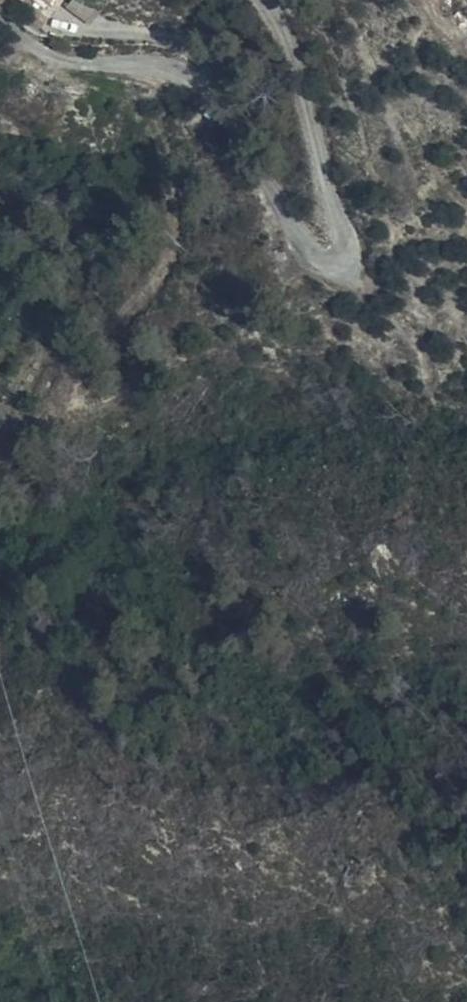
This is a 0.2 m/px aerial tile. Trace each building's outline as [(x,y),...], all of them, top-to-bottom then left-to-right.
[(36,4),(30,0),(12,0),(30,13),(36,4)] [(76,15),(84,0),(55,0),(54,2),(76,15)] [(448,14),(466,3),(466,0),(439,0),(448,14)]
